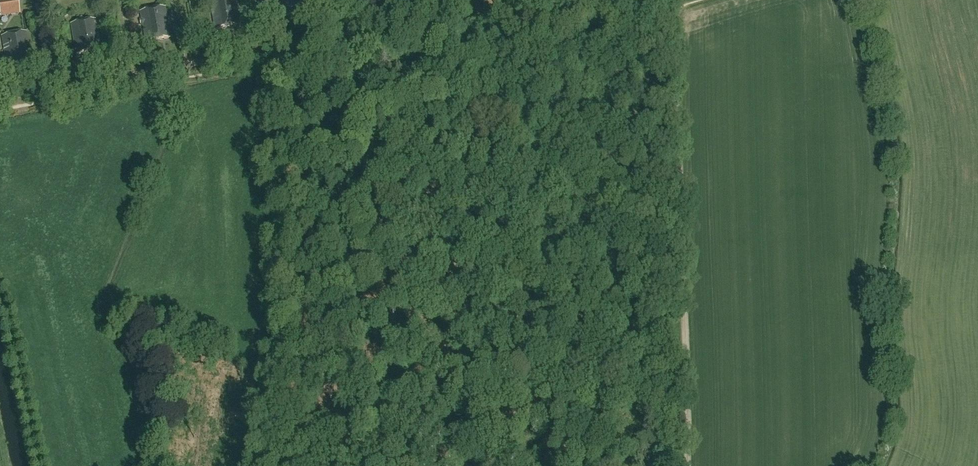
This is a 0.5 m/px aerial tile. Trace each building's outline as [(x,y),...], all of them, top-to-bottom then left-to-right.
[(17,14),(16,0),(7,0),(0,1),(0,16),(17,14)] [(208,0),(211,30),(232,28),(229,0),(208,0)] [(157,9),(136,12),(140,46),(161,43),(157,9)] [(68,23),(73,57),(94,54),(90,21),(68,23)] [(22,67),(19,35),(0,37),(0,69),(22,67)]
